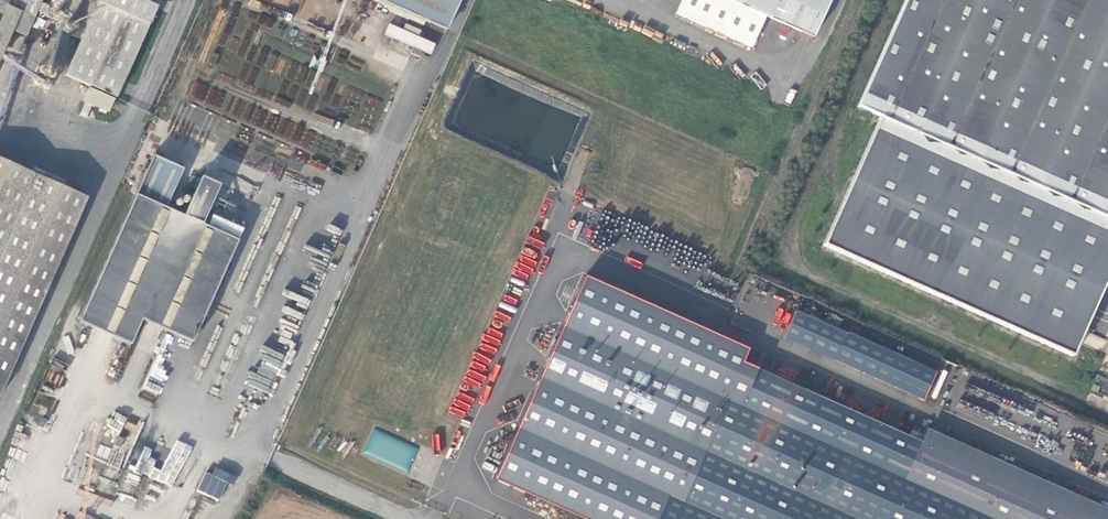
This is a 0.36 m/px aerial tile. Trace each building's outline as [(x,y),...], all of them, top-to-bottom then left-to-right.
[(15,32),(19,34),(26,37),(42,0),(0,0),(0,59),(15,32)] [(41,13),(74,28),(86,0),(47,0),(41,13)] [(74,28),(70,34),(80,39),(64,74),(117,98),(161,0),(86,0),(74,28)] [(382,7),(380,9),(420,27),(423,21),(444,30),(457,0),(367,0),(382,7)] [(674,13),(749,47),(764,16),(812,37),(828,0),(680,0),(674,13)] [(1073,355),(1107,276),(1107,0),(906,0),(859,105),(881,115),(823,244),(1073,355)] [(406,59),(417,33),(402,26),(390,52),(406,59)] [(20,64),(23,57),(17,53),(13,61),(20,64)] [(115,101),(87,89),(83,100),(109,113),(115,101)] [(87,197),(0,160),(0,382),(87,197)] [(136,194),(77,320),(128,344),(140,319),(190,343),(243,229),(217,216),(211,229),(201,225),(220,186),(202,177),(183,216),(136,194)] [(745,362),(751,348),(586,275),(497,478),(587,518),(1097,518),(921,442),(756,369),(745,362)] [(935,372),(798,310),(785,337),(923,399),(935,372)] [(115,411),(107,426),(118,433),(127,418),(115,411)] [(363,452),(407,472),(418,448),(374,428),(363,452)] [(921,442),(1097,518),(1107,518),(1107,510),(926,429),(921,442)] [(142,472),(172,487),(192,446),(177,439),(161,471),(153,466),(154,464),(147,461),(142,472)] [(196,490),(220,502),(233,475),(215,466),(211,474),(206,471),(196,490)]
